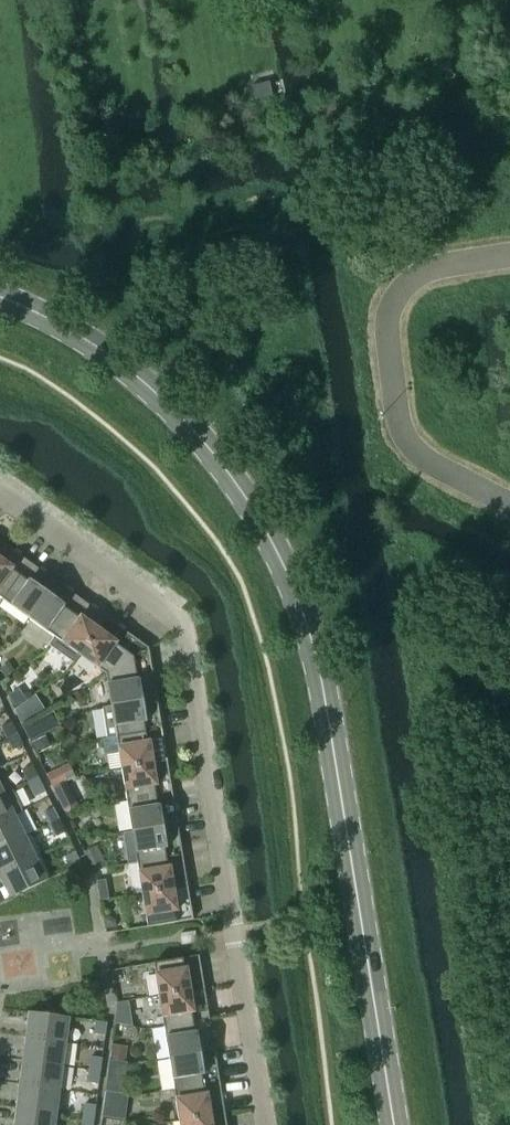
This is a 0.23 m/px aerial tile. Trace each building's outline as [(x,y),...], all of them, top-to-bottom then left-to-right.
[(251,86),(254,100),(272,96),(269,81),(251,86)] [(3,600),(30,562),(4,544),(0,549),(0,598),(3,600)] [(3,600),(29,618),(56,581),(30,562),(3,600)] [(29,618),(55,637),(81,599),(56,581),(29,618)] [(75,663),(80,655),(107,618),(81,599),(55,637),(49,644),(75,663)] [(80,655),(106,674),(149,648),(107,618),(80,655)] [(106,674),(111,705),(157,698),(149,648),(106,674)] [(108,738),(117,737),(162,730),(157,698),(111,705),(102,707),(108,738)] [(1,727),(7,738),(17,733),(11,722),(1,727)] [(119,753),(122,769),(167,761),(162,730),(117,737),(108,738),(102,739),(104,755),(119,753)] [(17,733),(7,738),(13,750),(23,745),(17,733)] [(122,769),(127,800),(172,793),(167,761),(122,769)] [(69,763),(46,775),(53,789),(66,782),(76,777),(69,763)] [(22,770),(28,782),(38,777),(32,765),(22,770)] [(38,777),(28,782),(35,796),(46,791),(38,777)] [(66,782),(53,789),(65,812),(78,805),(66,782)] [(15,815),(23,811),(12,789),(5,793),(0,796),(0,822),(15,815)] [(127,800),(132,831),(177,824),(172,793),(127,800)] [(43,812),(49,824),(59,819),(54,807),(43,812)] [(26,836),(15,815),(0,822),(0,849),(26,836)] [(59,819),(49,824),(55,836),(65,831),(59,819)] [(132,831),(137,863),(183,855),(177,824),(132,831)] [(36,857),(26,836),(0,849),(0,875),(36,857)] [(65,856),(71,868),(81,863),(75,851),(65,856)] [(137,863),(142,894),(188,887),(183,855),(137,863)] [(0,875),(0,877),(10,898),(47,880),(36,857),(0,875)] [(97,875),(98,884),(107,882),(105,874),(97,875)] [(188,887),(142,894),(148,927),(193,919),(188,887)] [(104,918),(106,928),(116,927),(114,916),(104,918)] [(197,942),(195,931),(180,934),(181,945),(197,942)] [(154,963),(159,995),(204,988),(199,955),(154,963)] [(159,995),(164,1027),(209,1019),(204,988),(159,995)] [(29,1011),(26,1036),(66,1042),(70,1017),(29,1011)] [(164,1027),(169,1058),(215,1051),(209,1019),(164,1027)] [(94,1034),(105,1036),(107,1022),(96,1021),(94,1034)] [(26,1036),(23,1060),(63,1066),(66,1042),(26,1036)] [(110,1058),(126,1061),(128,1045),(112,1043),(110,1058)] [(169,1058),(174,1090),(220,1082),(215,1051),(169,1058)] [(91,1056),(89,1069),(101,1071),(102,1058),(91,1056)] [(23,1060),(19,1084),(60,1089),(63,1066),(23,1060)] [(101,1071),(89,1069),(88,1083),(99,1084),(101,1071)] [(106,1089),(119,1090),(122,1091),(124,1076),(108,1074),(106,1089)] [(174,1090),(180,1121),(225,1113),(220,1082),(174,1090)] [(19,1084),(16,1107),(57,1113),(60,1089),(19,1084)] [(119,1090),(106,1089),(104,1103),(117,1105),(119,1090)] [(85,1104),(83,1117),(94,1118),(96,1105),(85,1104)] [(14,1124),(55,1124),(57,1113),(16,1107),(14,1124)] [(180,1124),(227,1124),(225,1113),(180,1121),(180,1124)] [(83,1117),(82,1124),(93,1124),(94,1118),(83,1117)]
